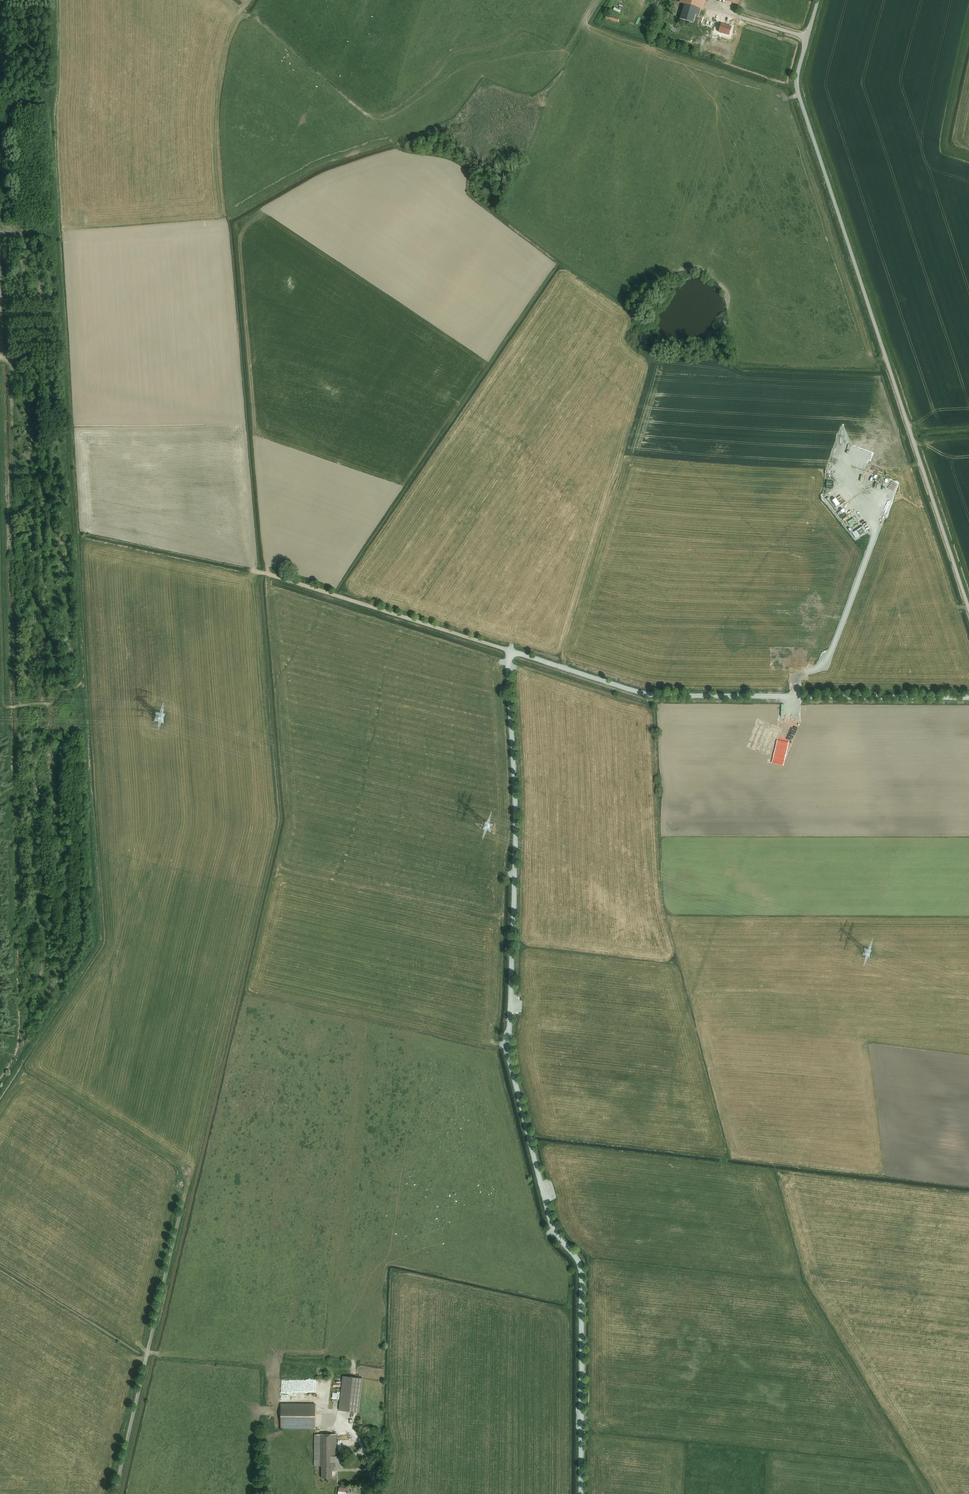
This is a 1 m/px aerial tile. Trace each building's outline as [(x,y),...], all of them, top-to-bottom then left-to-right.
[(677,5),(686,7),(683,19),(693,21),(695,15),(701,17),(706,0),(679,0),(677,5)] [(606,14),(604,23),(618,27),(620,18),(606,14)] [(323,1392),(324,1378),(312,1378),(311,1392),(323,1392)] [(363,1380),(344,1378),(340,1410),(358,1413),(363,1380)] [(312,1404),(279,1404),(279,1428),(312,1428),(312,1404)] [(335,1434),(313,1434),(314,1463),(320,1463),(320,1477),(329,1477),(329,1469),(335,1469),(335,1464),(341,1464),(341,1456),(335,1456),(335,1434)]
